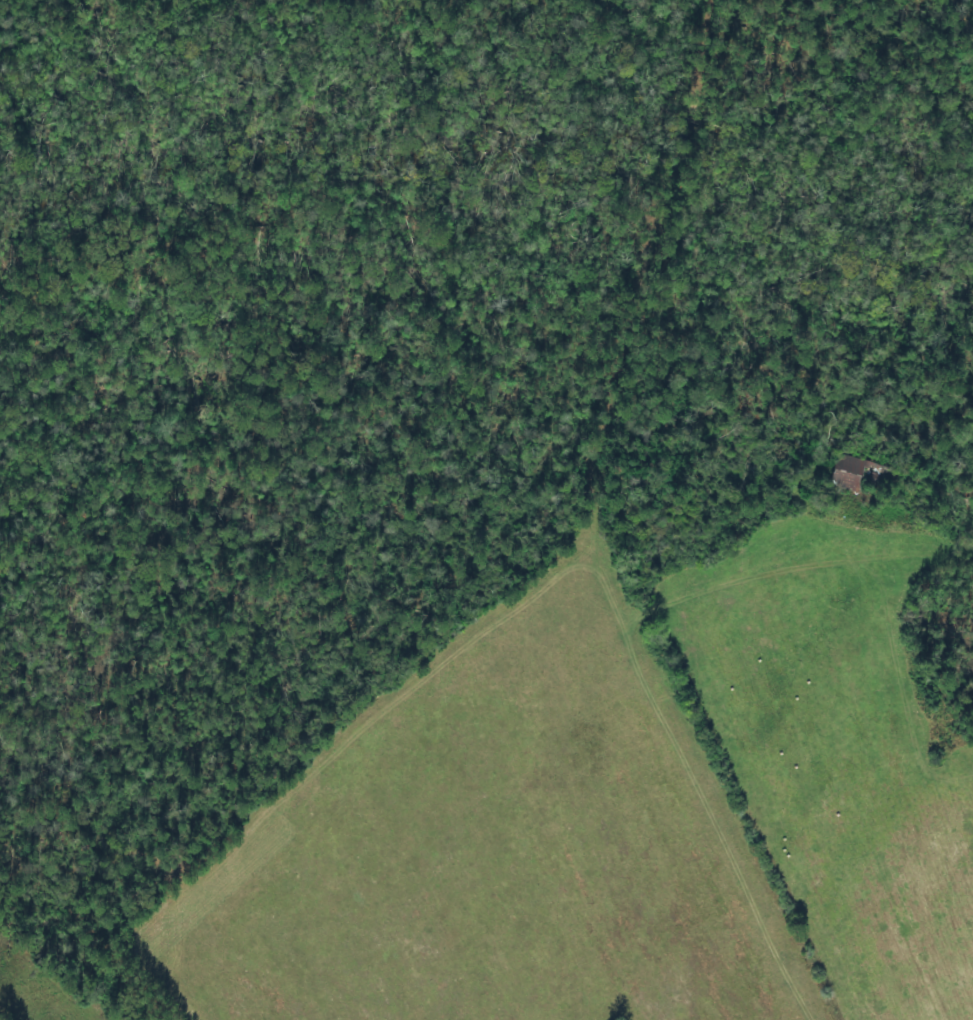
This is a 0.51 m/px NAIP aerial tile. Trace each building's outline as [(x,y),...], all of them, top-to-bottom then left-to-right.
[(880,467),(839,452),(828,479),(857,490),(865,468),(878,472),(880,467)]
